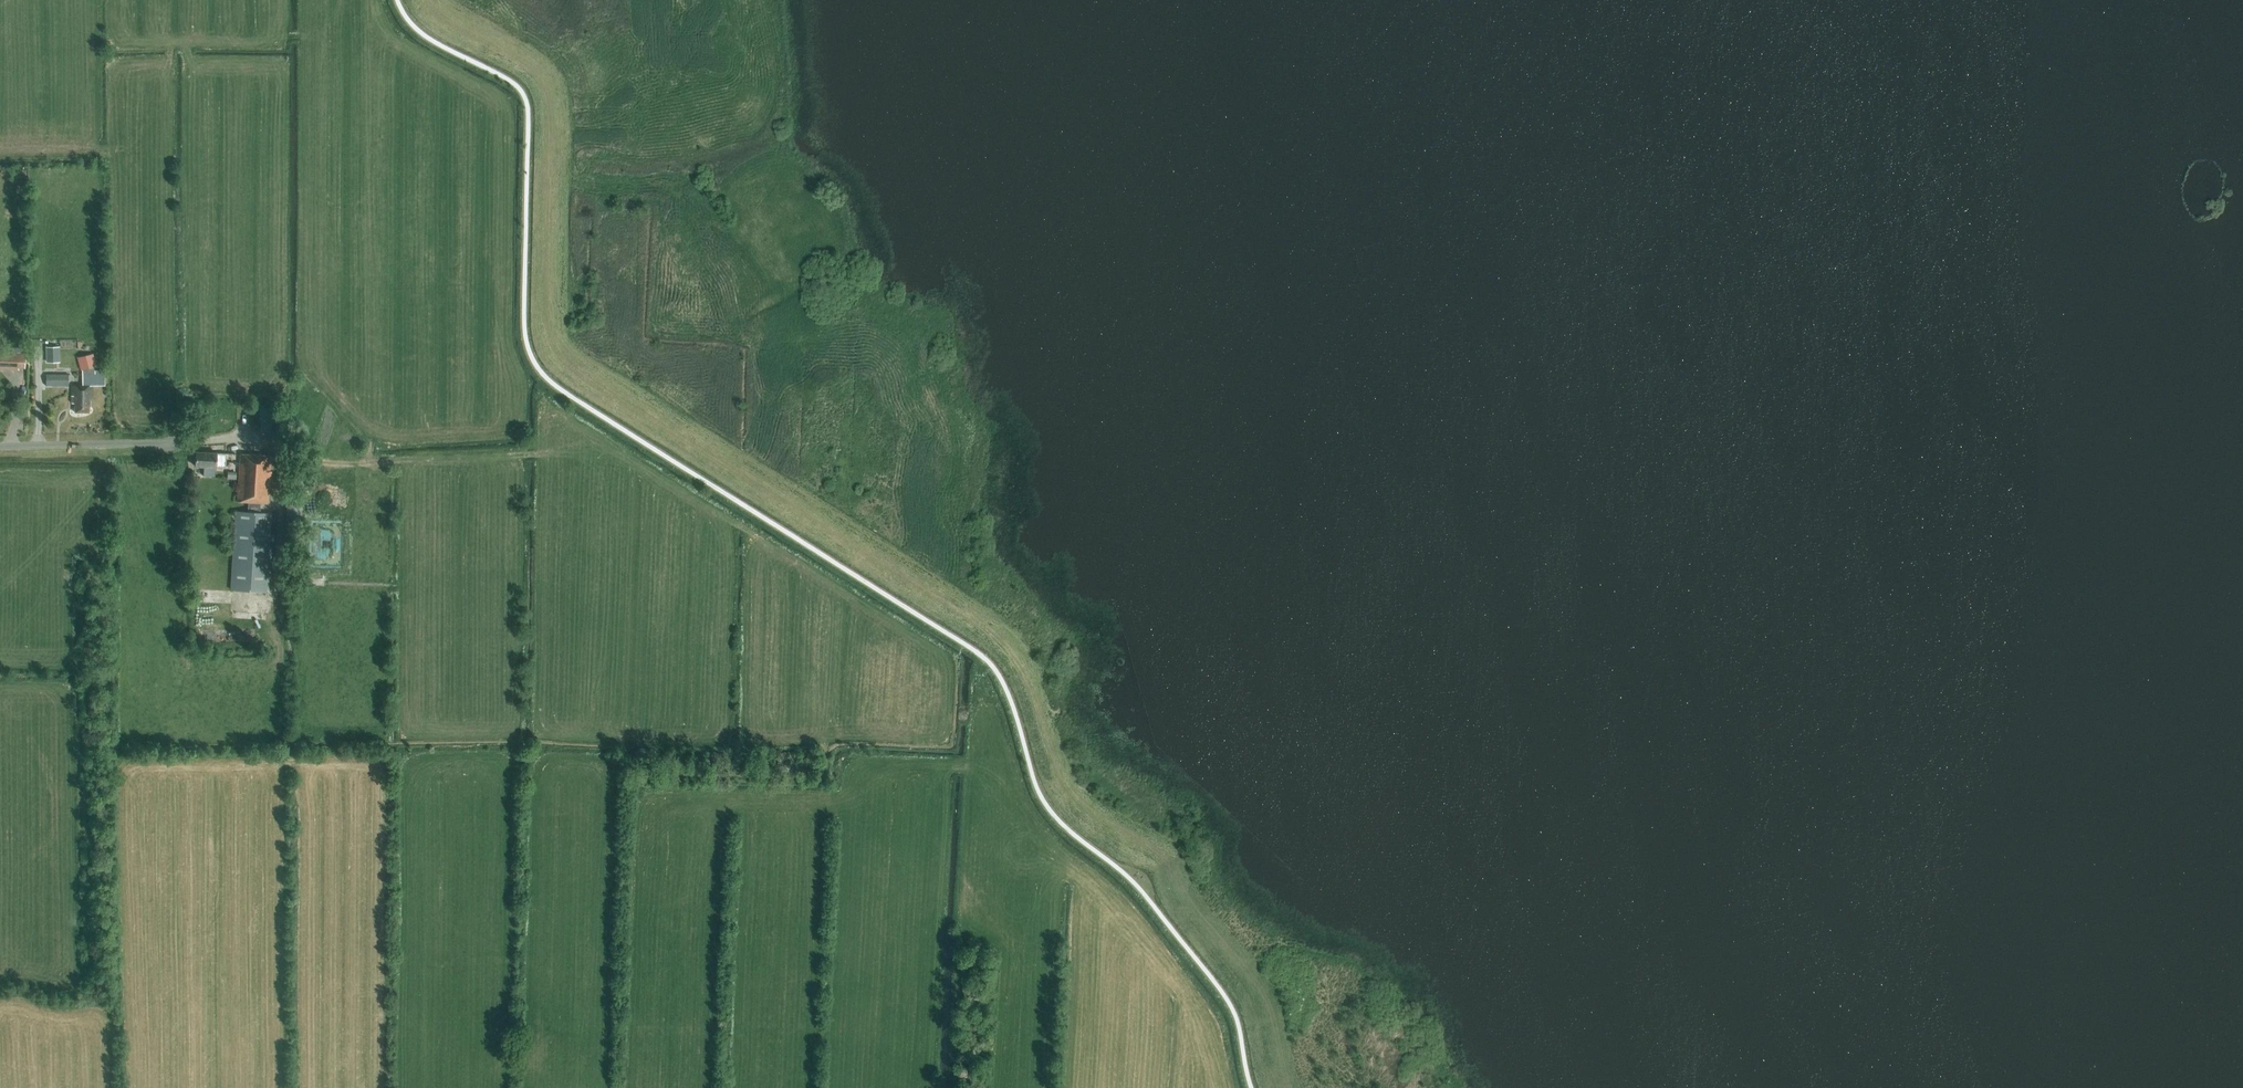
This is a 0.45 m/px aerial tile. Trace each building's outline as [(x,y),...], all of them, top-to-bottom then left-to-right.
[(60,339),(61,348),(77,347),(77,339),(60,339)] [(60,362),(60,346),(46,346),(46,362),(60,362)] [(80,369),(96,364),(92,351),(76,356),(80,369)] [(19,352),(0,352),(0,369),(19,370),(19,352)] [(67,373),(65,373),(65,369),(56,369),(56,374),(45,374),(45,385),(67,385),(67,373)] [(96,373),(96,369),(82,370),(83,385),(91,384),(91,385),(104,384),(104,373),(96,373)] [(91,399),(91,385),(91,384),(83,385),(70,385),(70,402),(73,402),(74,413),(88,412),(88,400),(91,399)] [(259,421),(274,422),(274,408),(260,408),(259,421)] [(225,461),(226,454),(216,453),(216,451),(195,450),(195,464),(215,466),(215,461),(225,461)] [(260,502),(268,502),(269,484),(271,456),(239,454),(237,501),(248,501),(247,512),(236,511),(231,588),(265,590),(270,513),(259,512),(260,502)]
